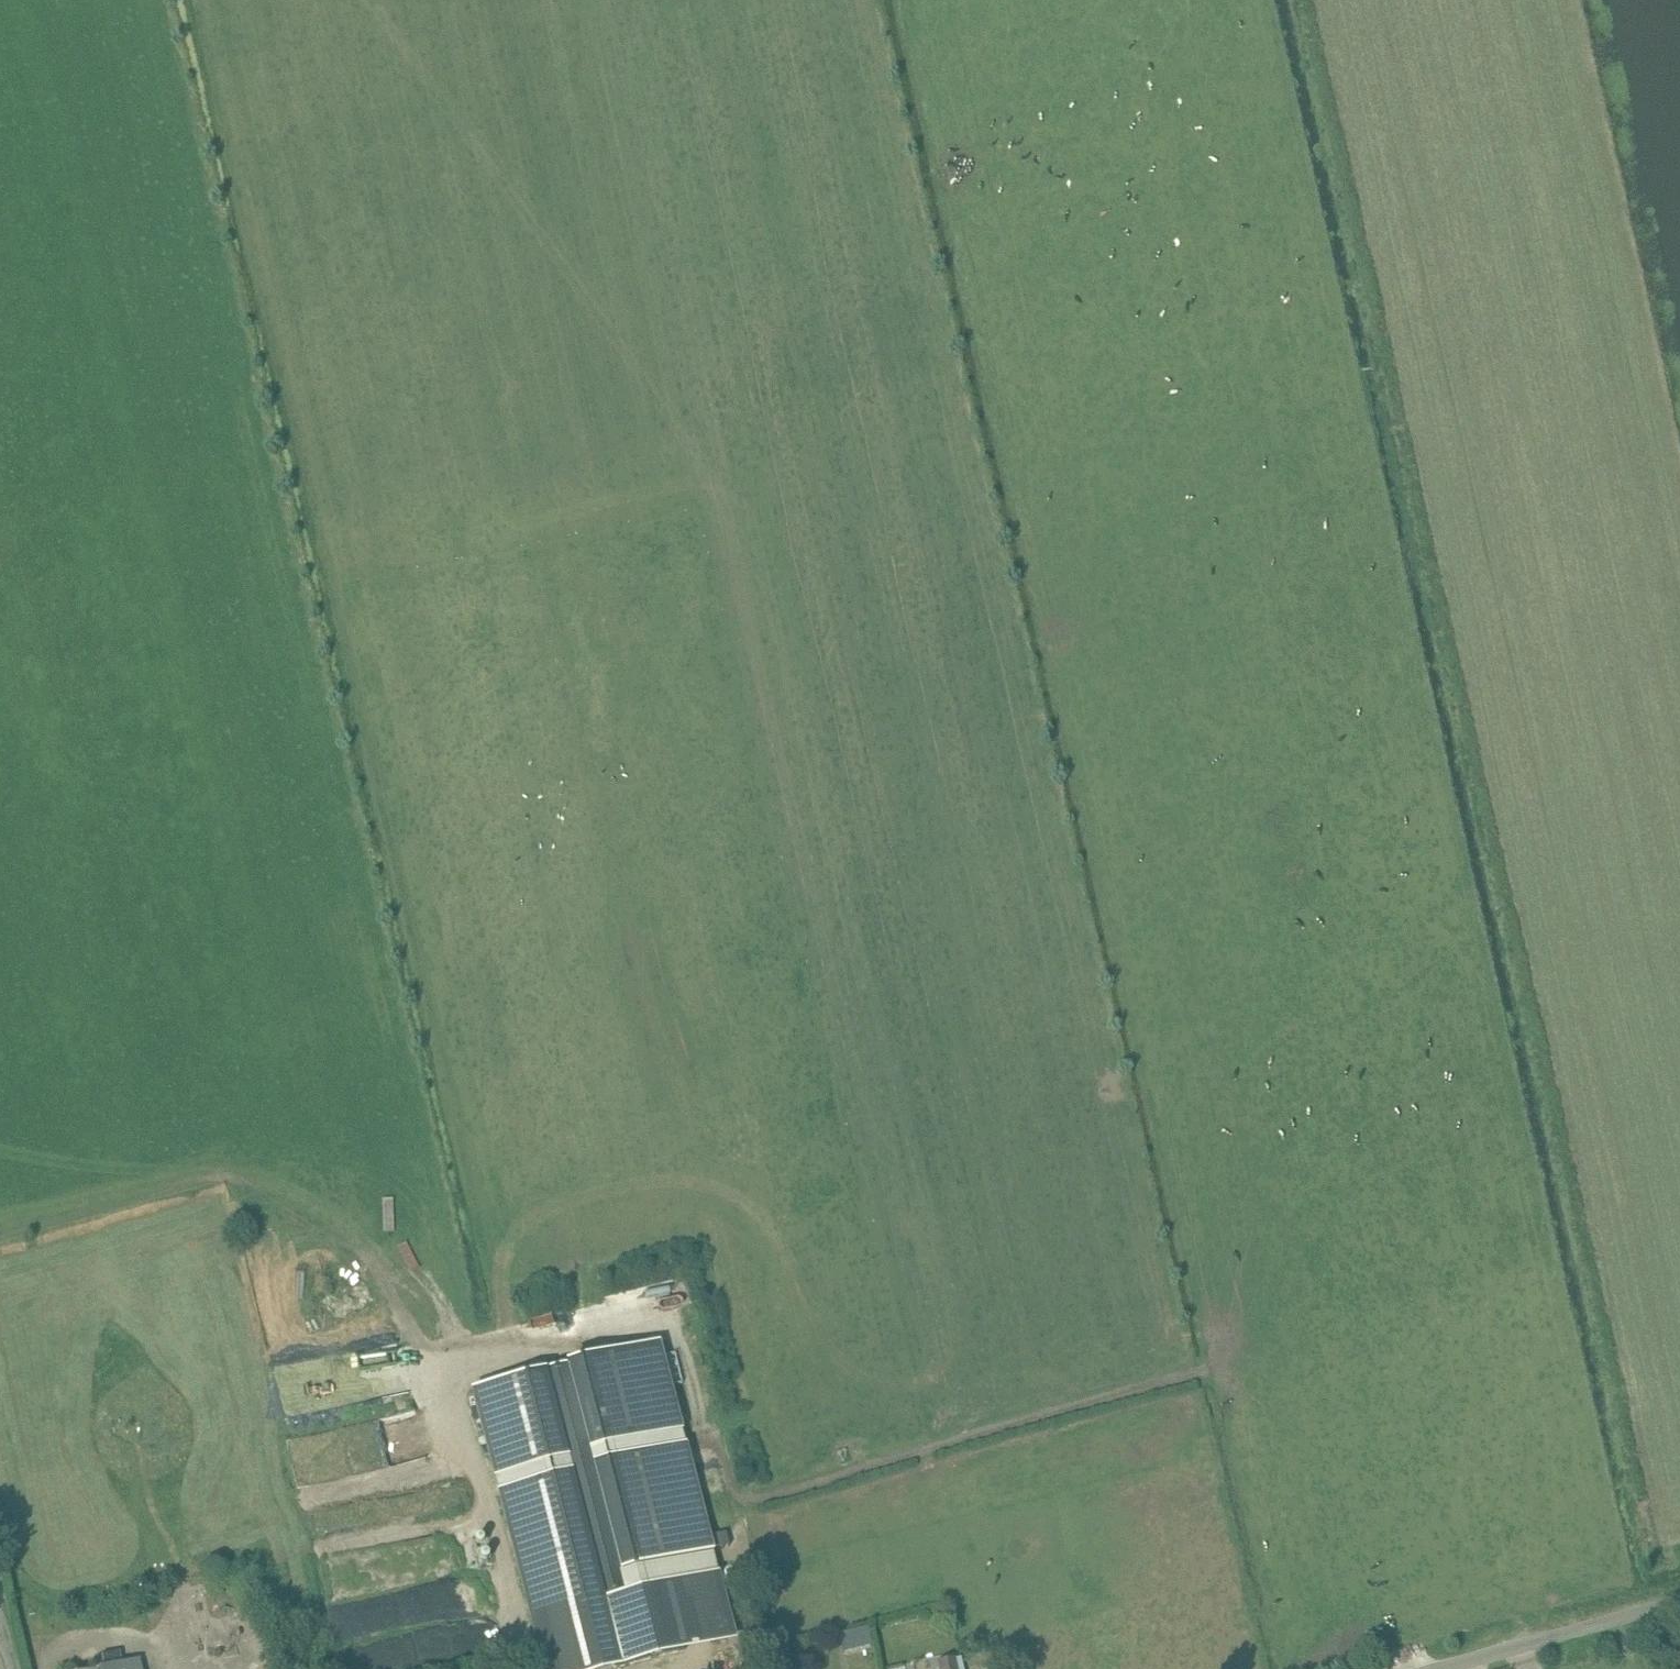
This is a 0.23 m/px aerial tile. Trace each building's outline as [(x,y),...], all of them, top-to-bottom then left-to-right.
[(473,1392),(545,1668),(609,1668),(731,1638),(655,1345),(473,1392)] [(107,1668),(108,1668),(145,1668),(143,1659),(107,1668)] [(956,1659),(936,1663),(938,1668),(959,1668),(956,1659)]
